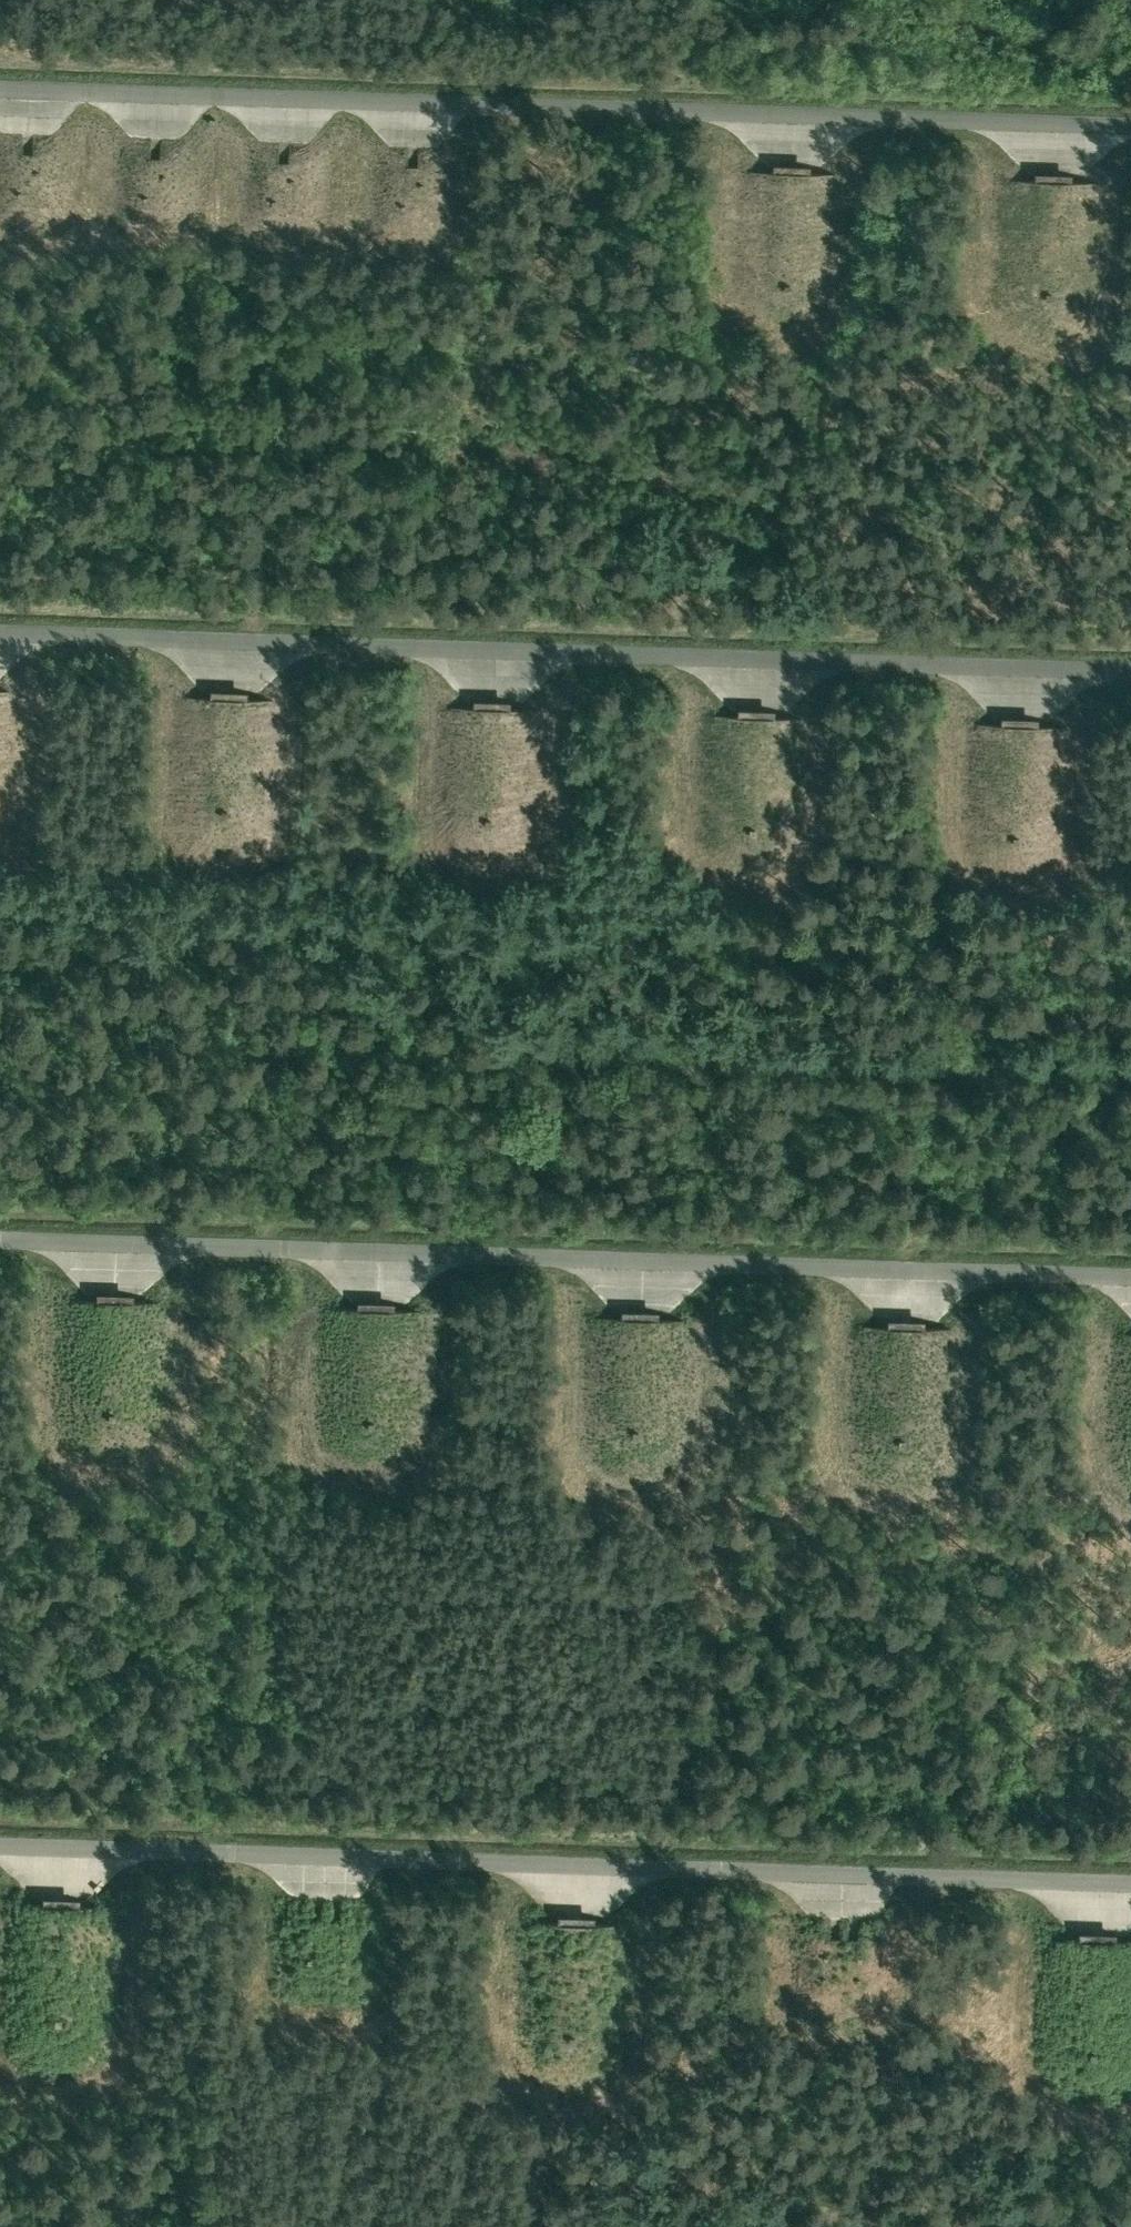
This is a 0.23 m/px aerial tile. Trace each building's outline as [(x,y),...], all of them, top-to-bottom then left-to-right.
[(0,704),(0,860),(5,860),(10,705),(0,704)] [(277,716),(184,713),(179,869),(273,871),(277,716)] [(1069,720),(976,717),(971,873),(1065,875),(1069,720)] [(538,724),(445,721),(440,877),(534,880),(538,724)] [(421,1313),(327,1310),(323,1465),(416,1468),(421,1313)] [(686,1316),(593,1314),(588,1469),(681,1472),(686,1316)] [(956,1333),(862,1330),(858,1486),(951,1489),(956,1333)]
